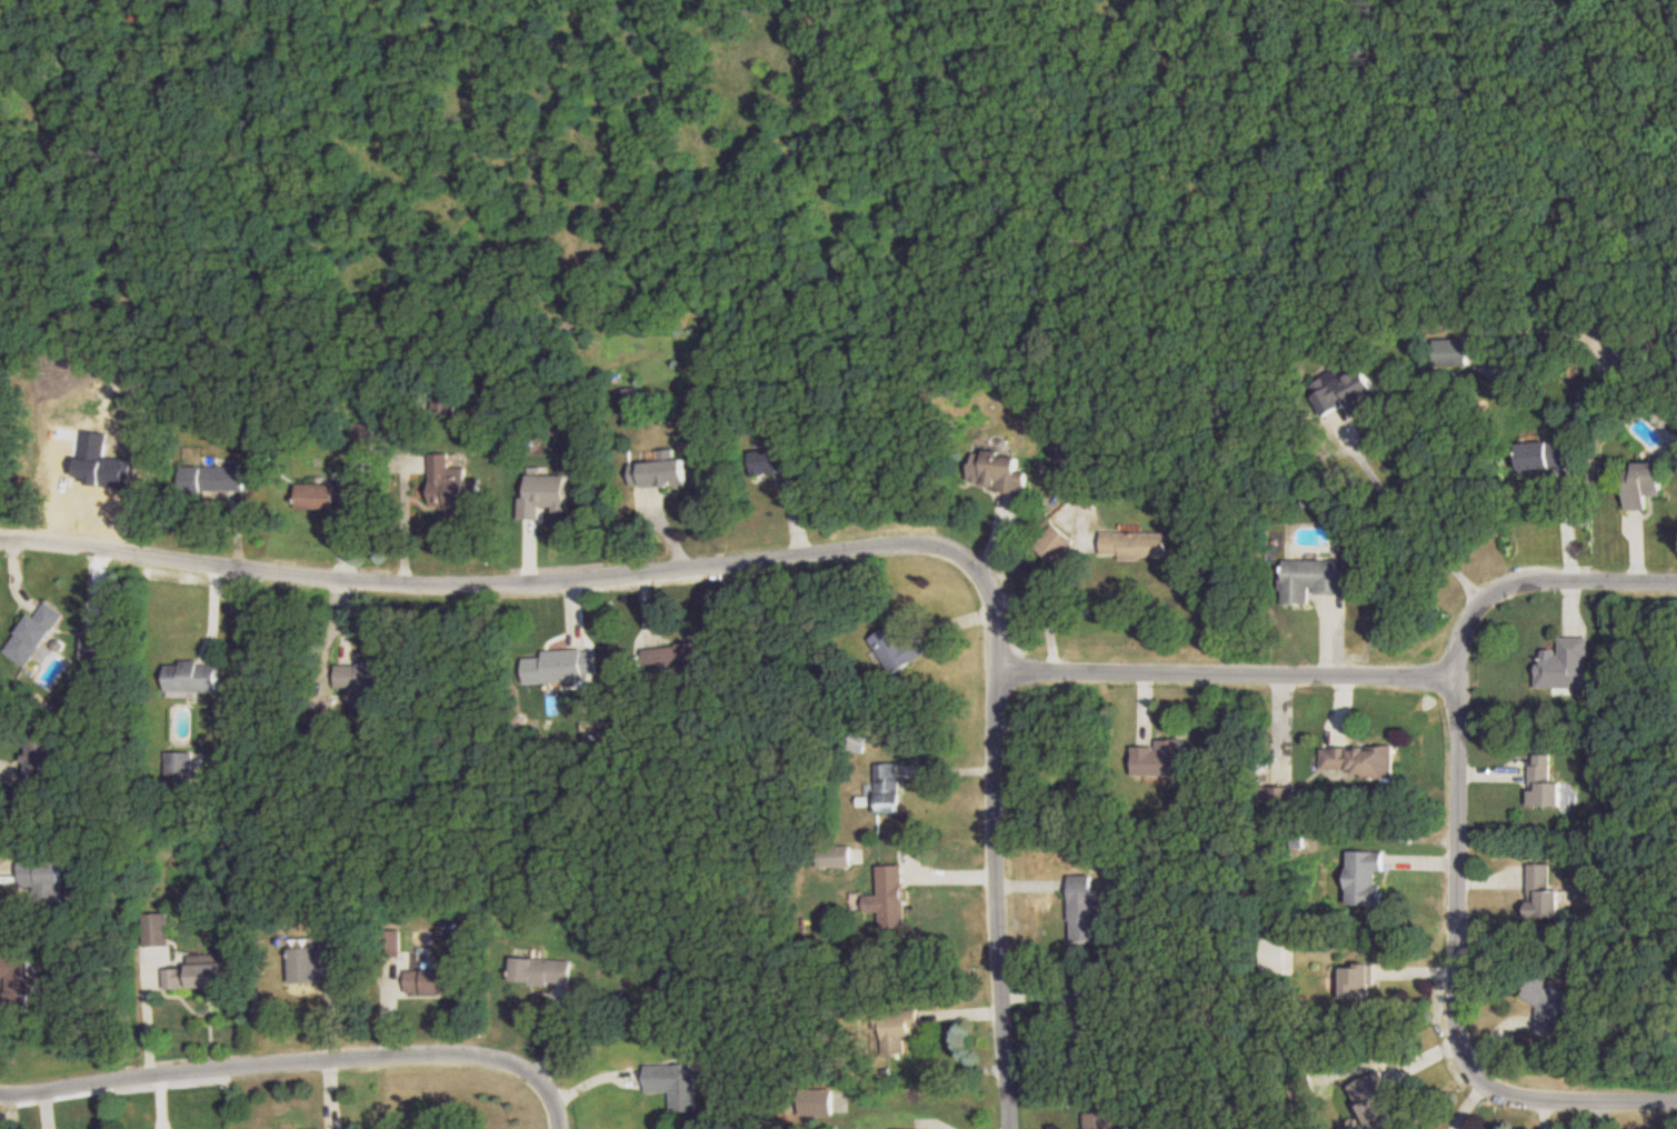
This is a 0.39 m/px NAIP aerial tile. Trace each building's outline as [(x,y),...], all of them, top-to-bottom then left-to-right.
[(1437,339),(1437,365),(1470,365),(1470,339),(1437,339)] [(1356,412),(1381,398),(1359,357),(1312,382),(1318,394),(1313,396),(1325,419),(1352,405),(1356,412)] [(423,392),(426,411),(446,408),(443,389),(423,392)] [(1578,469),(1577,439),(1522,440),(1523,470),(1578,469)] [(795,445),(753,451),(757,477),(781,473),(784,490),(802,488),(795,445)] [(632,462),(633,487),(689,484),(687,457),(670,458),(670,449),(660,450),(661,461),(632,462)] [(1028,492),(1031,471),(1022,470),(1024,455),(974,449),(969,484),(1028,492)] [(482,479),(467,479),(467,467),(451,467),(451,453),(431,453),(431,506),(482,507),(482,479)] [(1667,495),(1667,462),(1630,462),(1630,511),(1650,511),(1651,495),(1667,495)] [(245,491),(245,466),(182,466),(182,491),(245,491)] [(301,508),(355,508),(355,483),(301,483),(301,508)] [(1055,563),(1075,540),(1054,522),(1035,544),(1055,563)] [(1167,531),(1103,531),(1103,557),(1167,557),(1167,531)] [(1340,562),(1285,562),(1285,603),(1311,603),(1311,593),(1350,592),(1350,568),(1340,568),(1340,562)] [(64,614),(43,599),(7,653),(29,668),(64,614)] [(919,634),(905,643),(893,624),(871,638),(894,675),(931,652),(919,634)] [(1539,688),(1589,688),(1589,637),(1561,637),(1561,649),(1539,649),(1539,688)] [(704,665),(702,643),(644,647),(646,669),(704,665)] [(543,651),(543,657),(525,658),(526,683),(586,680),(584,649),(543,651)] [(221,692),(221,662),(168,662),(168,692),(221,692)] [(337,688),(355,688),(356,724),(379,723),(379,687),(398,687),(398,662),(336,663),(337,688)] [(54,739),(25,738),(22,795),(51,797),(54,739)] [(1185,776),(1185,739),(1159,738),(1159,745),(1135,745),(1135,776),(1185,776)] [(1324,774),(1395,774),(1395,746),(1324,746),(1324,774)] [(1566,782),(1552,782),(1553,754),(1532,754),(1531,806),(1566,806),(1566,782)] [(879,812),(901,812),(901,763),(880,762),(879,812)] [(852,866),(852,845),(819,845),(819,866),(852,866)] [(1349,906),(1385,906),(1385,874),(1386,874),(1386,851),(1349,851),(1349,906)] [(63,860),(21,860),(20,887),(37,887),(37,898),(62,898),(63,860)] [(1530,864),(1530,918),(1564,918),(1564,889),(1551,889),(1551,864),(1530,864)] [(906,927),(906,865),(879,865),(880,895),(866,895),(866,912),(880,912),(880,927),(906,927)] [(1097,874),(1071,874),(1071,939),(1097,939),(1097,874)] [(168,913),(145,913),(145,944),(168,944),(168,913)] [(454,993),(454,969),(434,969),(434,946),(409,946),(409,993),(454,993)] [(290,949),(291,983),(317,982),(317,972),(343,971),(342,948),(290,949)] [(228,987),(226,954),(192,955),(192,967),(165,968),(166,989),(228,987)] [(3,1014),(31,1014),(31,956),(3,956),(3,1014)] [(573,961),(513,957),(512,981),(572,984),(573,961)] [(1374,965),(1345,965),(1345,998),(1374,998),(1374,965)] [(1575,995),(1540,974),(1525,998),(1544,1009),(1534,1027),(1549,1037),(1575,995)] [(907,1036),(921,1035),(920,1009),(880,1010),(881,1054),(907,1054),(907,1036)] [(697,1064),(647,1064),(648,1091),(672,1090),(673,1111),(698,1111),(697,1064)] [(1371,1128),(1375,1128),(1397,1119),(1386,1095),(1394,1092),(1384,1070),(1351,1085),(1371,1128)] [(1114,1111),(1084,1112),(1084,1128),(1115,1128),(1114,1111)]
